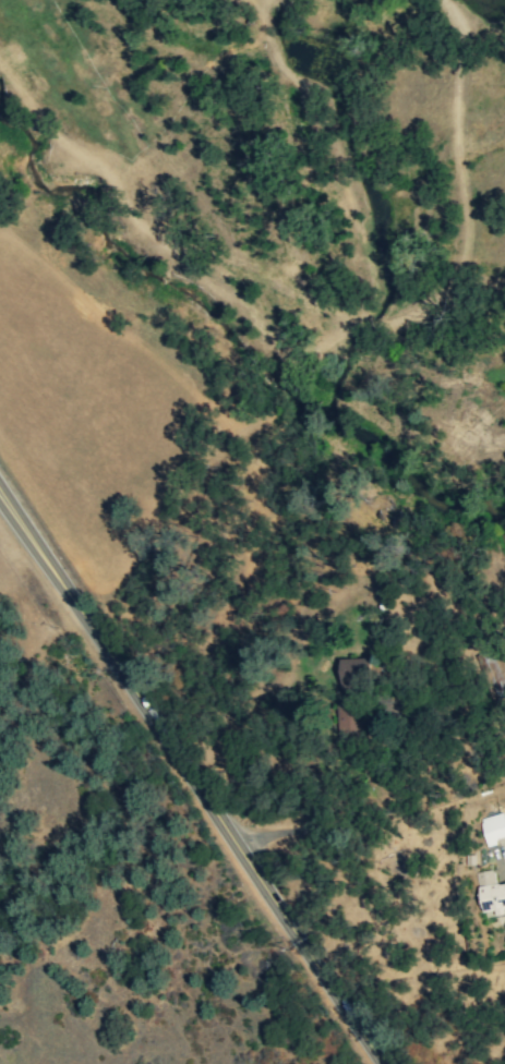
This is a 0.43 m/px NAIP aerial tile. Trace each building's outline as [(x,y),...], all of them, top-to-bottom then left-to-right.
[(491,704),(504,699),(504,689),(491,649),(473,655),(491,704)] [(340,660),(342,701),(337,702),(338,739),(365,738),(363,658),(340,660)] [(504,839),(504,819),(503,812),(478,820),(485,845),(504,839)] [(481,912),(493,910),(493,916),(504,915),(503,908),(504,908),(504,884),(495,885),(493,870),(476,872),(481,912)]
